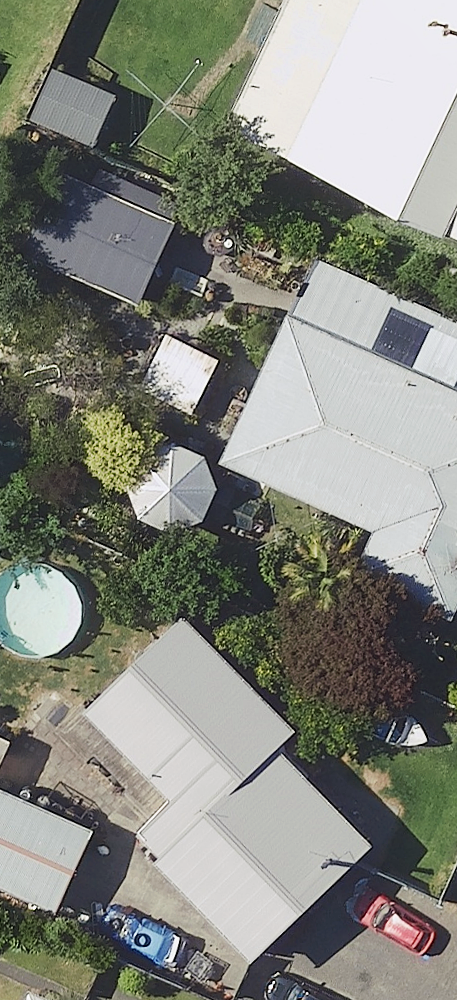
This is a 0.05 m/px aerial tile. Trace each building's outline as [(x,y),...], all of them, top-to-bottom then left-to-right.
[(203,120),(454,236),(456,229),(456,0),(258,0),(203,120)] [(42,145),(0,243),(0,245),(122,297),(165,197),(42,145)] [(292,251),(201,451),(352,521),(332,565),(434,612),(456,561),(456,326),(292,251)] [(206,352),(147,325),(120,383),(179,411),(206,352)] [(218,482),(155,425),(99,486),(162,544),(218,482)] [(276,719),(160,607),(73,698),(171,793),(128,838),(246,950),(351,840),(251,745),(276,719)] [(43,906),(78,828),(0,793),(0,887),(43,906)] [(13,980),(4,999),(57,999),(13,980)]
